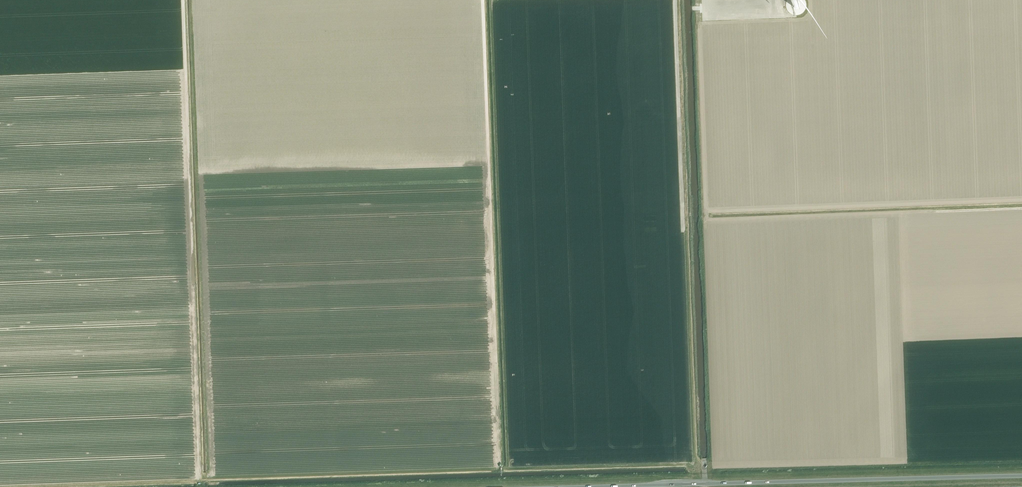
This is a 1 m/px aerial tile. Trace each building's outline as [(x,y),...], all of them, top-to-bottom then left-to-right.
[(791,4),(791,5),(791,6),(791,7),(792,7),(792,8),(793,9),(794,10),(795,10),(796,10),(797,10),(798,10),(799,9),(800,8),(800,7),(801,7),(801,6),(801,5),(801,4),(801,3),(800,3),(800,2),(799,1),(798,0),(797,0),(796,0),(795,0),(794,0),(793,1),(792,2),(792,3),(791,3),(791,4)]
